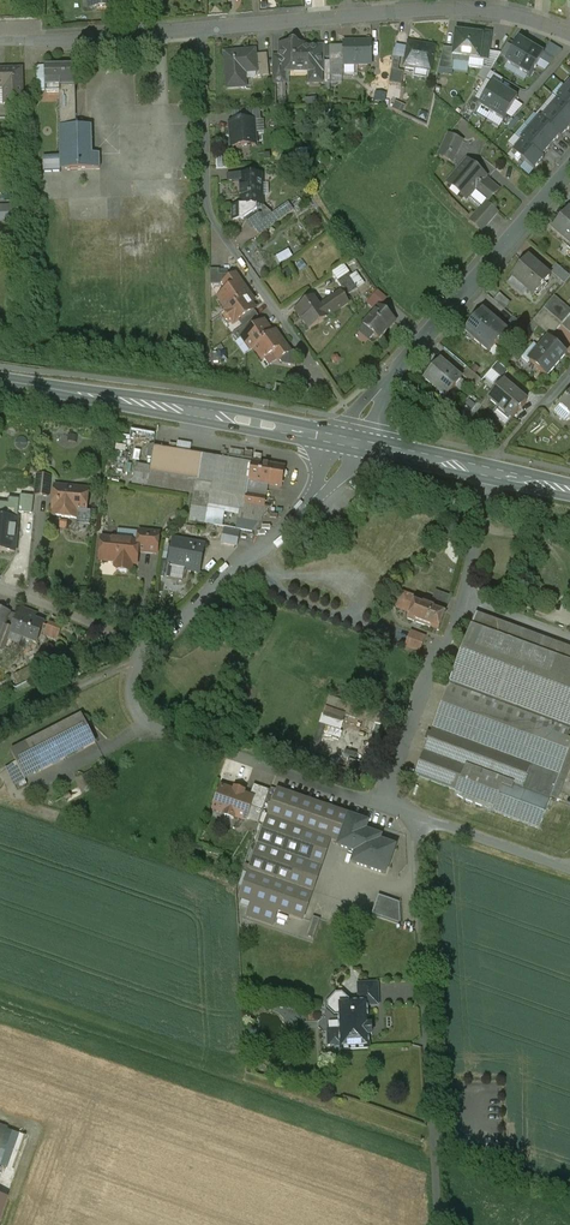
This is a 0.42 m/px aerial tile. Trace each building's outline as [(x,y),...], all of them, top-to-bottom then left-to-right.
[(94,9),(113,8),(113,1),(116,1),(116,0),(94,0),(94,9)] [(473,36),(457,34),(455,50),(454,61),(455,61),(470,63),(470,59),(488,61),(492,34),(473,31),(473,36)] [(532,46),(520,39),(506,63),(518,70),(532,46)] [(292,42),(289,45),(289,48),(280,48),(280,61),(280,69),(285,69),(310,68),(310,83),(322,83),(322,72),(323,72),(323,47),(304,47),(304,45),(298,45),(296,42),(292,42)] [(372,42),(344,43),(344,47),(344,60),(344,66),(372,65),(372,42)] [(436,47),(409,42),(404,67),(431,72),(436,47)] [(544,54),(532,46),(518,70),(529,77),(544,54)] [(344,47),(330,47),(330,66),(340,66),(340,60),(344,60),(344,47)] [(455,50),(444,48),(440,70),(454,71),(455,61),(454,61),(455,50)] [(255,52),(225,55),(227,90),(240,89),(239,74),(255,73),(256,73),(255,56),(255,52)] [(266,56),(255,56),(256,73),(255,73),(257,77),(268,76),(266,56)] [(401,58),(394,57),(392,70),(399,71),(401,58)] [(280,69),(280,61),(273,61),(273,83),(285,83),(285,69),(280,69)] [(76,127),(75,66),(45,67),(46,93),(60,92),(60,127),(76,127)] [(340,66),(330,66),(330,76),(340,76),(340,66)] [(21,70),(5,71),(5,87),(5,104),(22,103),(21,70)] [(505,91),(493,84),(479,107),(491,114),(505,91)] [(566,88),(557,98),(558,99),(569,109),(569,91),(566,88)] [(517,98),(505,91),(491,114),(503,121),(517,98)] [(558,99),(549,110),(569,128),(569,109),(558,99)] [(569,129),(569,128),(549,110),(540,121),(560,138),(562,139),(569,129)] [(260,111),(253,112),(254,122),(261,121),(260,111)] [(551,148),(560,138),(540,121),(539,119),(530,130),(551,148)] [(254,122),(231,124),(233,147),(256,145),(254,122)] [(92,154),(92,127),(76,127),(60,127),(61,170),(87,169),(87,155),(92,155),(92,154)] [(481,134),(473,127),(468,133),(476,140),(481,134)] [(542,159),(551,148),(530,130),(520,141),(522,142),(542,159)] [(463,142),(449,135),(439,156),(453,162),(463,142)] [(534,171),(543,160),(542,159),(522,142),(513,153),(534,171)] [(100,169),(100,154),(92,154),(92,155),(87,155),(87,169),(100,169)] [(487,177),(467,160),(448,183),(467,200),(477,188),(490,199),(499,189),(486,178),(487,177)] [(263,175),(241,176),(241,182),(241,206),(263,206),(263,175)] [(486,203),(470,221),(482,231),(498,213),(486,203)] [(15,206),(0,207),(0,223),(16,223),(15,206)] [(569,209),(551,230),(569,246),(569,209)] [(270,216),(254,228),(259,235),(275,224),(270,216)] [(551,277),(529,258),(513,277),(527,289),(535,296),(551,277)] [(344,265),(333,273),(338,281),(348,274),(348,275),(350,273),(346,267),(344,265)] [(556,265),(550,272),(565,284),(569,278),(569,276),(556,265)] [(219,270),(211,270),(211,285),(220,285),(224,282),(224,283),(231,278),(228,275),(220,275),(219,270)] [(338,281),(348,295),(358,288),(350,277),(352,275),(350,273),(348,275),(348,274),(338,281)] [(250,295),(235,275),(231,278),(224,283),(225,283),(230,290),(219,297),(228,310),(246,297),(247,297),(250,295)] [(527,289),(514,277),(509,283),(522,295),(527,289)] [(324,302),(319,306),(314,298),(295,311),(309,331),(349,303),(341,292),(325,303),(324,302)] [(555,296),(544,309),(562,324),(569,315),(569,309),(555,296)] [(246,297),(228,310),(225,312),(234,325),(239,321),(254,310),(255,309),(246,297),(247,297),(246,297)] [(396,321),(380,307),(364,325),(374,334),(379,338),(387,329),(388,330),(396,321)] [(562,324),(544,309),(533,321),(551,337),(562,324)] [(254,310),(239,321),(243,327),(248,324),(249,324),(259,317),(254,310)] [(507,332),(483,311),(465,332),(490,353),(507,332)] [(527,329),(514,318),(505,328),(518,339),(527,329)] [(253,330),(243,337),(243,338),(252,350),(255,348),(254,348),(273,334),(264,322),(253,330)] [(243,327),(233,334),(238,341),(243,338),(243,337),(253,330),(249,324),(248,324),(243,327)] [(374,334),(364,326),(360,331),(369,339),(374,334)] [(276,332),(273,334),(255,348),(263,360),(274,353),(279,360),(290,352),(276,332)] [(540,349),(530,361),(547,376),(567,354),(549,339),(540,349)] [(533,347),(523,358),(528,363),(530,361),(540,349),(538,346),(533,347)] [(290,352),(279,360),(282,364),(296,367),(298,352),(291,351),(290,352)] [(462,380),(440,361),(425,379),(447,398),(462,380)] [(498,363),(492,370),(503,379),(509,372),(498,363)] [(482,381),(468,368),(462,375),(476,388),(482,381)] [(504,382),(489,399),(512,419),(527,401),(504,382)] [(560,406),(569,414),(569,394),(560,406)] [(244,462),(154,447),(151,467),(136,465),(133,484),(194,494),(192,507),(207,509),(208,503),(242,509),(242,511),(253,513),(254,507),(245,505),(247,496),(266,499),(268,485),(249,482),(253,462),(253,459),(253,458),(246,457),(244,457),(244,462)] [(253,462),(249,482),(268,485),(283,487),(286,467),(253,462)] [(50,484),(37,483),(36,495),(48,496),(50,484)] [(88,490),(70,488),(70,489),(55,487),(54,498),(55,498),(53,510),(54,510),(54,516),(62,517),(62,518),(77,519),(78,510),(87,511),(88,499),(87,498),(88,490)] [(266,499),(247,496),(245,505),(254,507),(264,509),(266,499)] [(346,510),(332,506),(328,520),(342,524),(346,510)] [(207,509),(192,507),(190,522),(205,525),(207,509)] [(0,519),(0,551),(15,552),(18,521),(0,519)] [(228,544),(245,544),(244,528),(228,528),(228,544)] [(160,533),(140,531),(139,542),(138,553),(157,555),(160,533)] [(139,542),(102,538),(100,561),(116,563),(116,568),(116,569),(119,572),(128,573),(131,570),(131,569),(132,569),(132,565),(137,565),(138,553),(139,542)] [(205,546),(174,540),(169,567),(170,568),(171,562),(187,565),(186,571),(187,571),(199,573),(205,546)] [(187,565),(171,562),(170,568),(169,567),(166,580),(185,583),(187,571),(186,571),(187,565)] [(451,597),(437,591),(431,606),(445,612),(451,597)] [(431,606),(416,600),(416,599),(404,594),(399,608),(410,613),(408,619),(439,631),(446,612),(445,612),(431,606)] [(4,627),(10,613),(0,609),(0,638),(4,627)] [(37,615),(22,610),(13,633),(14,633),(7,650),(18,655),(23,639),(37,645),(45,624),(35,621),(37,615)] [(4,627),(0,638),(0,649),(2,651),(4,649),(7,650),(14,633),(13,633),(10,632),(11,629),(4,627)] [(472,627),(451,684),(569,728),(569,663),(472,627)] [(426,638),(412,632),(406,647),(420,652),(426,638)] [(23,685),(48,671),(42,661),(18,675),(23,685)] [(451,684),(433,730),(519,761),(523,752),(534,756),(523,788),(552,799),(569,751),(569,728),(451,684)] [(341,733),(347,715),(325,708),(314,744),(320,745),(323,735),(330,737),(332,730),(341,733)] [(82,716),(28,744),(42,772),(96,744),(82,716)] [(519,761),(433,730),(416,775),(457,791),(466,768),(505,783),(522,789),(523,788),(534,756),(523,752),(519,761)] [(28,744),(12,753),(26,780),(42,772),(28,744)] [(345,775),(347,770),(327,763),(326,769),(345,775)] [(505,783),(466,768),(457,791),(456,795),(466,801),(494,812),(495,812),(505,783)] [(90,782),(101,779),(99,770),(88,773),(90,782)] [(522,789),(505,783),(495,812),(540,829),(547,810),(552,799),(523,788),(522,789)] [(270,791),(255,786),(250,797),(254,799),(251,807),(263,812),(270,791)] [(250,797),(222,788),(214,811),(226,815),(225,817),(234,820),(235,817),(246,822),(251,807),(254,799),(250,797)] [(350,815),(278,790),(269,818),(333,841),(340,842),(341,843),(350,816),(350,815)] [(368,823),(350,816),(341,843),(340,842),(339,846),(357,852),(353,863),(386,874),(389,865),(396,847),(380,841),(381,837),(366,831),(368,823)] [(333,841),(269,818),(250,872),(313,894),(333,841)] [(313,894),(250,872),(241,898),(253,903),(248,917),(274,926),(279,911),(304,920),(313,894)] [(388,899),(379,896),(373,915),(391,921),(392,921),(401,924),(401,925),(402,924),(401,924),(400,904),(400,903),(390,899),(388,899)] [(252,903),(246,901),(244,907),(250,909),(252,903)] [(321,919),(314,917),(307,937),(314,939),(321,919)] [(378,984),(359,985),(360,1005),(367,1005),(367,1006),(379,1005),(378,984)] [(350,1001),(343,994),(337,995),(328,1004),(329,1010),(336,1016),(340,1016),(341,1031),(329,1032),(330,1046),(342,1046),(342,1049),(369,1048),(369,1036),(370,1036),(370,1035),(369,1035),(369,1027),(370,1027),(370,1026),(368,1026),(367,1006),(367,1005),(360,1005),(350,1006),(350,1001)]
